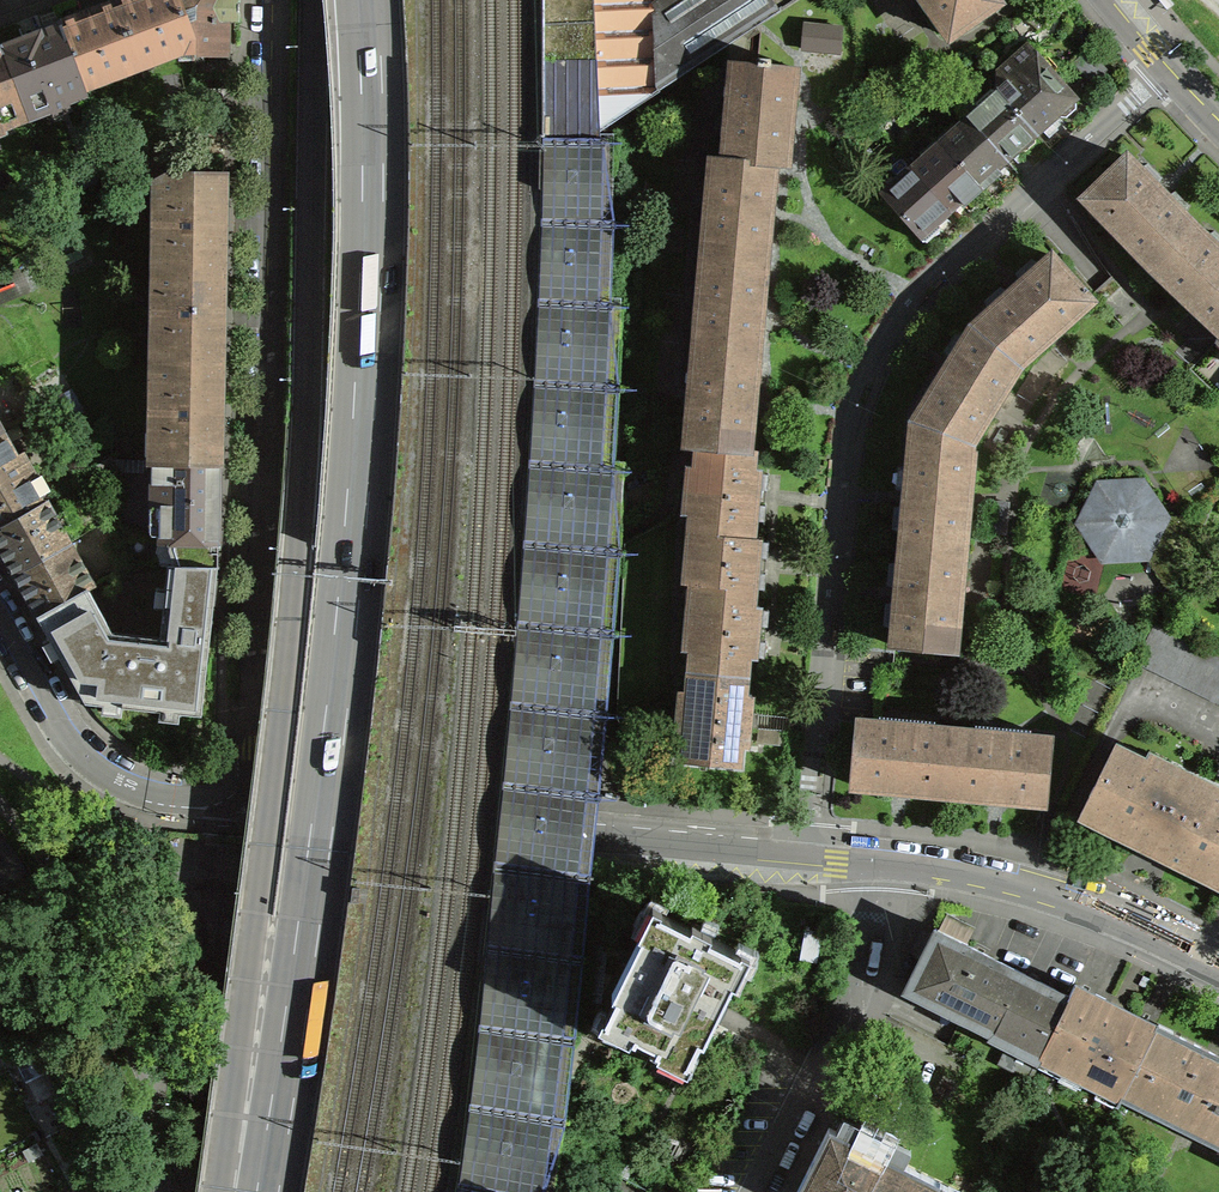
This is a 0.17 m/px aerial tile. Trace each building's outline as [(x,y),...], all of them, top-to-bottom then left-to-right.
[(113,8),(137,72),(179,57),(191,56),(191,44),(174,0),(130,0),(130,1),(126,3),(113,8)] [(224,25),(235,26),(235,10),(236,0),(174,0),(191,44),(191,56),(191,60),(223,61),(224,25)] [(597,132),(799,0),(591,0),(597,132)] [(997,7),(991,0),(917,0),(942,35),(967,17),(972,25),(997,7)] [(81,94),(137,72),(113,8),(97,14),(96,11),(73,20),(74,22),(70,24),(57,29),(80,90),(81,94)] [(839,32),(801,28),(799,53),(836,56),(839,32)] [(0,50),(0,57),(21,113),(44,104),(49,119),(68,112),(62,97),(80,90),(57,29),(17,43),(0,50)] [(1048,66),(1045,62),(1037,63),(1025,49),(995,76),(993,94),(1013,116),(1053,81),(1050,78),(1052,71),(1048,66)] [(21,113),(0,57),(0,121),(21,113)] [(727,140),(725,139),(723,162),(723,163),(771,168),(770,170),(782,171),(786,130),(789,130),(790,125),(791,113),(788,112),(791,71),(767,69),(768,64),(756,63),(756,68),(732,66),(729,92),(732,92),(727,140)] [(1071,112),(1072,104),(1073,103),(1053,81),(1013,116),(1032,138),(1033,139),(1046,127),(1054,119),(1063,120),(1071,112)] [(1022,154),(1032,146),(1031,138),(1032,138),(1013,116),(993,94),(988,94),(973,107),(976,111),(965,121),(1003,163),(1010,157),(1014,153),(1022,154)] [(996,178),(992,173),(1003,163),(965,121),(953,132),(957,137),(941,151),(978,193),(989,184),(996,178)] [(924,166),(920,161),(908,172),(945,214),(957,204),(961,209),(965,205),(978,193),(941,151),(924,166)] [(1149,273),(1191,229),(1144,182),(1123,160),(1080,202),(1149,273)] [(771,168),(723,163),(723,162),(711,161),(708,187),(711,187),(706,234),(704,234),(702,258),(762,263),(765,224),(768,225),(769,220),(770,207),(767,207),(770,170),(771,168)] [(936,231),(932,227),(945,214),(908,172),(896,183),(900,188),(883,203),(921,245),(931,235),(936,231)] [(221,210),(222,180),(164,179),(161,181),(160,208),(151,208),(150,248),(159,249),(159,277),(150,276),(150,277),(220,279),(221,210)] [(1191,229),(1149,273),(1218,339),(1218,256),(1213,250),(1191,229)] [(762,263),(702,258),(700,282),(702,282),(698,329),(695,329),(693,353),(753,359),(757,320),(760,320),(760,315),(761,302),(758,302),(762,263)] [(976,324),(1016,369),(1016,368),(1089,305),(1048,260),(998,304),(976,324)] [(149,365),(219,367),(220,308),(220,279),(150,277),(150,278),(159,279),(158,307),(149,307),(149,336),(158,336),(157,364),(149,364),(149,365)] [(910,425),(909,433),(964,449),(965,450),(1016,369),(976,324),(970,329),(931,392),(910,425)] [(691,377),(693,378),(689,425),(687,425),(685,449),(694,450),(744,454),(748,415),(751,416),(751,411),(752,398),(750,398),(753,359),(693,353),(691,377)] [(156,435),(156,464),(216,465),(217,465),(218,397),(219,367),(149,365),(149,366),(157,367),(157,395),(148,395),(147,435),(156,435)] [(14,401),(26,421),(42,412),(30,392),(14,401)] [(902,510),(898,551),(960,556),(969,463),(961,462),(962,457),(964,449),(909,433),(902,510)] [(40,506),(27,483),(33,480),(19,456),(13,459),(0,436),(0,529),(40,506)] [(688,518),(686,538),(750,543),(750,541),(751,523),(756,474),(749,473),(751,455),(744,454),(694,450),(692,470),(684,469),(679,517),(688,518)] [(107,462),(93,471),(101,493),(120,481),(107,462)] [(216,492),(216,465),(156,464),(150,464),(149,510),(158,510),(157,545),(215,546),(216,492)] [(1078,527),(1102,562),(1121,561),(1187,557),(1206,519),(1162,522),(1139,487),(1097,489),(1078,527)] [(40,506),(0,529),(0,560),(10,578),(67,546),(43,504),(40,506)] [(750,611),(750,609),(751,590),(756,542),(750,541),(750,543),(686,538),(684,537),(680,585),(688,586),(686,606),(750,611)] [(171,567),(220,568),(220,557),(221,546),(215,546),(157,545),(156,554),(160,567),(171,567)] [(90,588),(67,546),(10,578),(16,589),(34,620),(90,588)] [(892,616),(889,649),(951,655),(960,556),(898,551),(892,616)] [(215,612),(220,568),(171,567),(163,640),(114,634),(90,591),(39,620),(87,705),(203,718),(215,612)] [(756,610),(750,609),(750,611),(686,606),(684,605),(680,653),(688,653),(686,674),(743,679),(745,661),(751,661),(753,645),(756,610)] [(1218,705),(1218,661),(1151,628),(1134,663),(1218,705)] [(743,679),(686,674),(678,764),(735,769),(737,750),(743,750),(745,737),(748,698),(742,697),(744,679),(743,679)] [(879,729),(879,727),(853,724),(847,788),(888,791),(888,796),(897,797),(905,798),(906,793),(946,796),(951,734),(927,732),(927,734),(879,729)] [(1003,802),(1043,805),(1049,742),(1023,740),(1023,742),(975,738),(975,736),(951,734),(946,796),(984,800),(984,805),(992,806),(1001,807),(1003,802)] [(1099,830),(1149,855),(1185,783),(1174,778),(1177,772),(1156,761),(1153,767),(1112,747),(1076,819),(1099,830)] [(1185,783),(1149,855),(1176,869),(1218,890),(1218,800),(1218,799),(1218,797),(1218,792),(1199,782),(1196,789),(1185,783)] [(725,981),(736,960),(737,960),(739,958),(654,915),(652,918),(653,918),(643,940),(640,938),(610,996),(614,998),(602,1023),(605,1024),(605,1023),(630,1036),(629,1039),(631,1040),(634,1036),(654,1046),(652,1050),(655,1052),(656,1049),(681,1061),(681,1063),(683,1064),(696,1039),(699,1041),(709,1021),(729,983),(725,981)] [(965,1026),(964,1029),(989,1041),(1021,977),(961,947),(932,933),(930,938),(918,935),(909,955),(917,962),(901,994),(965,1026)] [(1026,1082),(1037,1059),(1067,1000),(1038,986),(1021,977),(989,1041),(1004,1049),(995,1066),(1026,1082)] [(1073,988),(1067,1000),(1037,1059),(1118,1099),(1153,1028),(1099,1002),(1073,988)] [(1198,1140),(1218,1098),(1218,1061),(1176,1039),(1153,1028),(1118,1099),(1118,1100),(1198,1140)] [(1198,1140),(1218,1150),(1218,1098),(1198,1140)] [(901,1170),(826,1133),(797,1191),(890,1191),(901,1170)] [(901,1170),(890,1191),(945,1191),(901,1170)]
